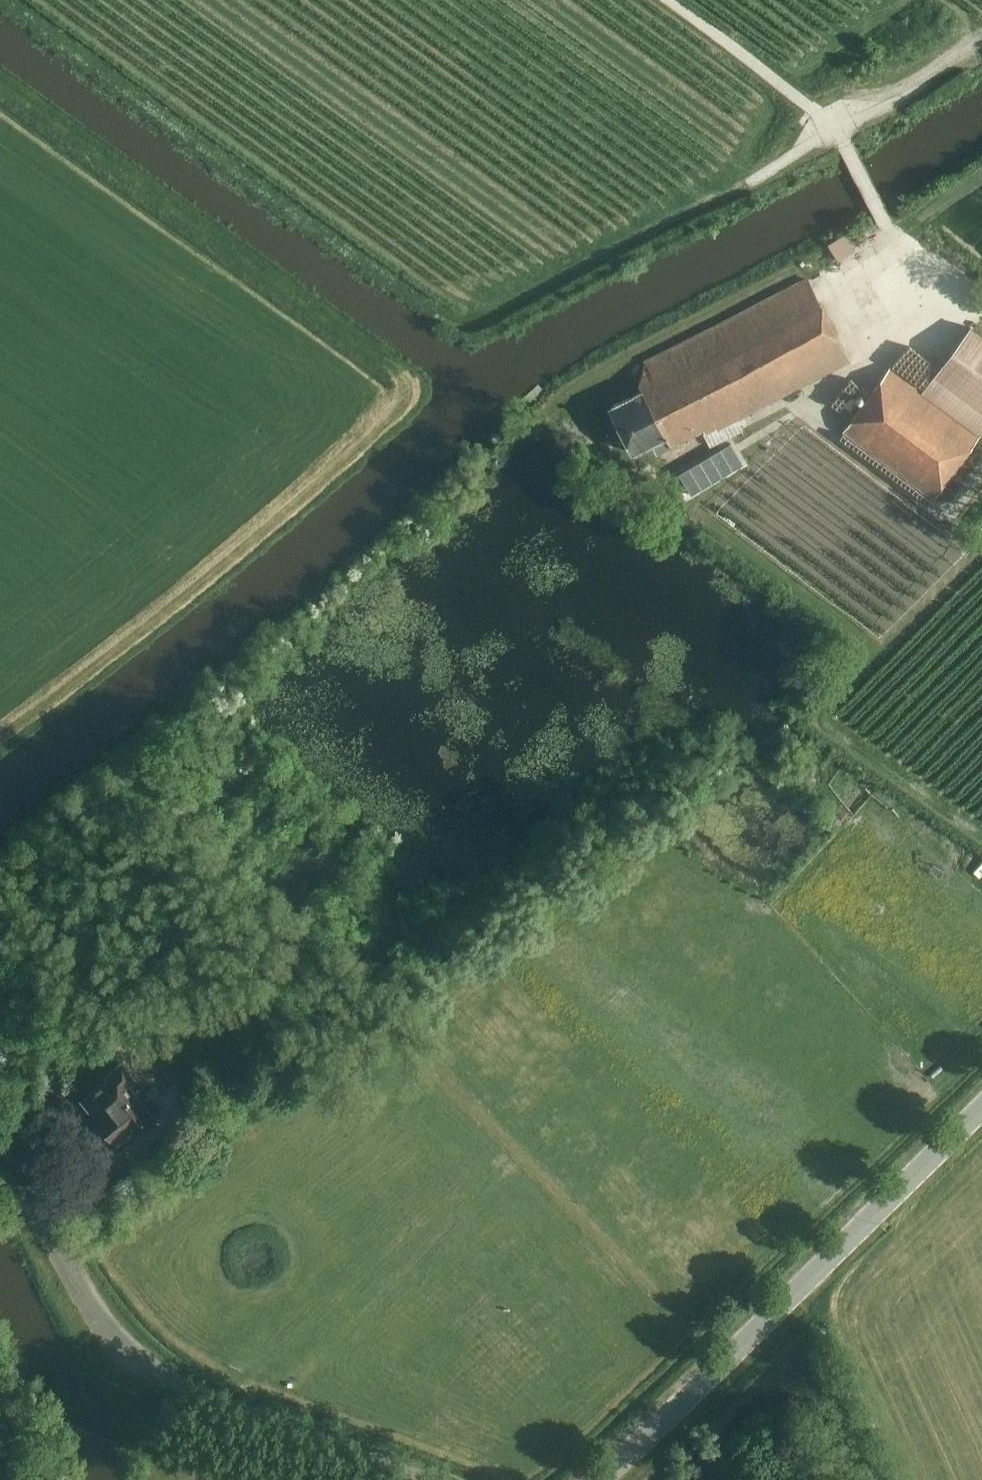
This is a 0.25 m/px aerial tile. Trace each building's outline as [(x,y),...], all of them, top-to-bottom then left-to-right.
[(832,242),(843,259),(860,248),(849,232),(832,242)] [(716,429),(849,361),(808,279),(644,364),(639,385),(641,391),(610,407),(634,453),(652,444),(657,453),(703,429),(704,432),(715,427),(716,429)] [(843,430),(933,497),(981,431),(981,337),(968,327),(921,390),(890,367),(843,430)] [(665,475),(676,497),(730,469),(720,448),(665,475)] [(148,1115),(151,1113),(135,1094),(136,1092),(129,1084),(135,1078),(121,1062),(103,1076),(106,1079),(83,1099),(118,1142),(148,1116),(148,1115)]
